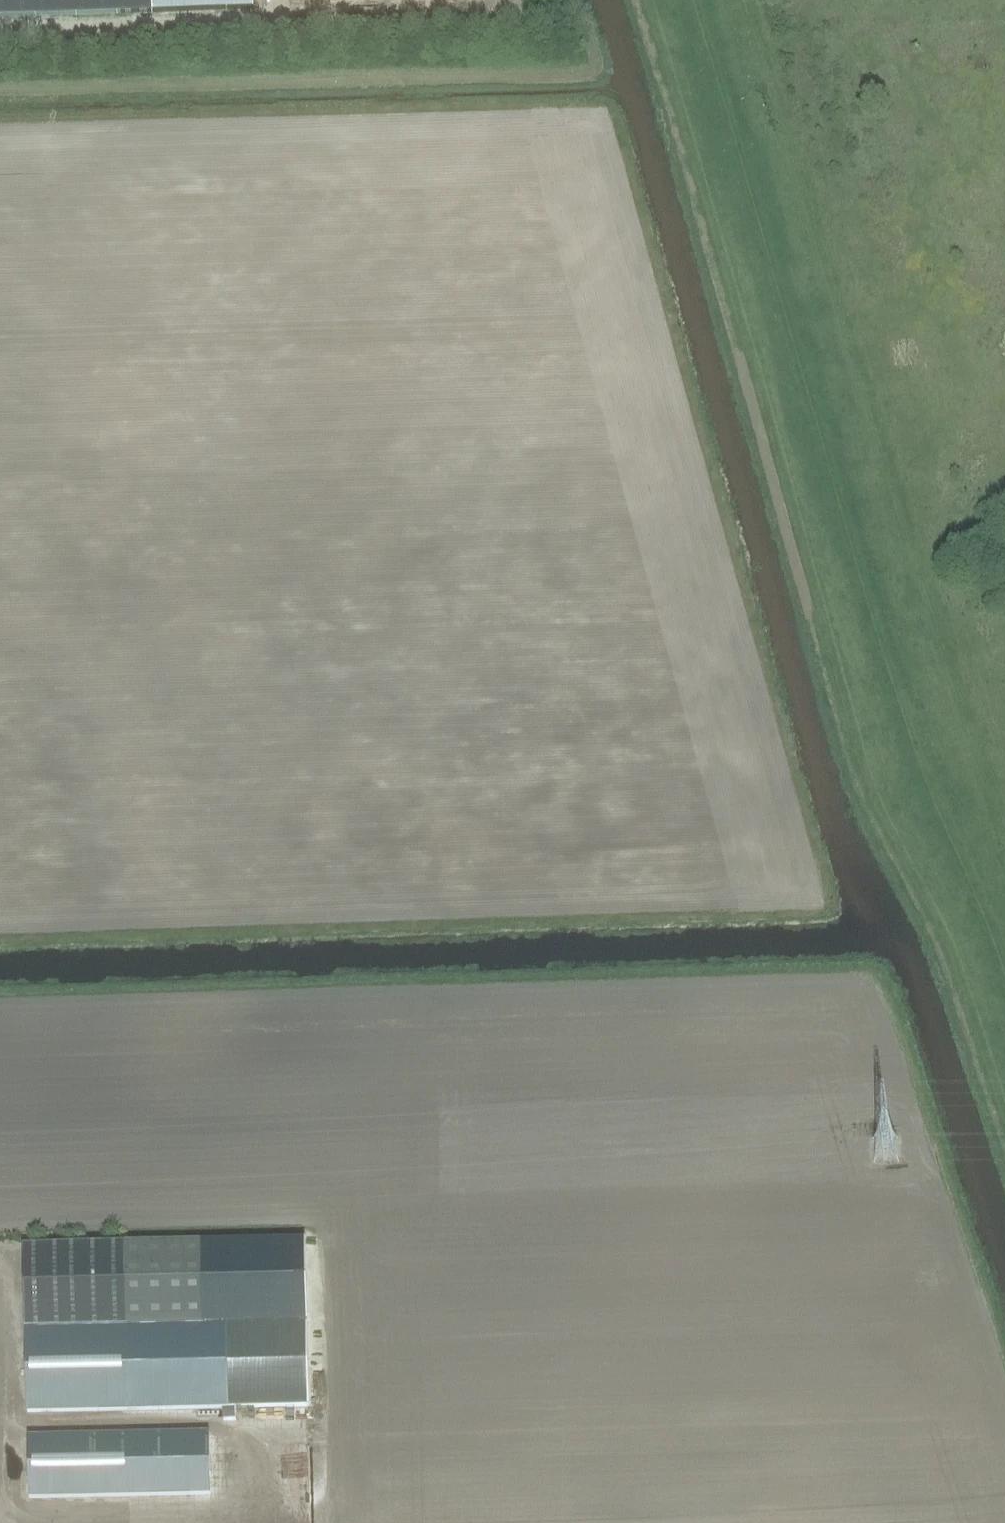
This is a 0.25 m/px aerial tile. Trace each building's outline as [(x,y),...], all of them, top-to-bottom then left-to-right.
[(150,13),(149,0),(0,0),(0,19),(150,13)] [(304,1242),(24,1248),(26,1328),(306,1322),(304,1242)] [(307,1324),(26,1331),(28,1413),(223,1409),(223,1420),(236,1420),(236,1408),(309,1407),(307,1324)] [(30,1493),(30,1499),(212,1495),(211,1432),(29,1436),(29,1453),(30,1493)]
